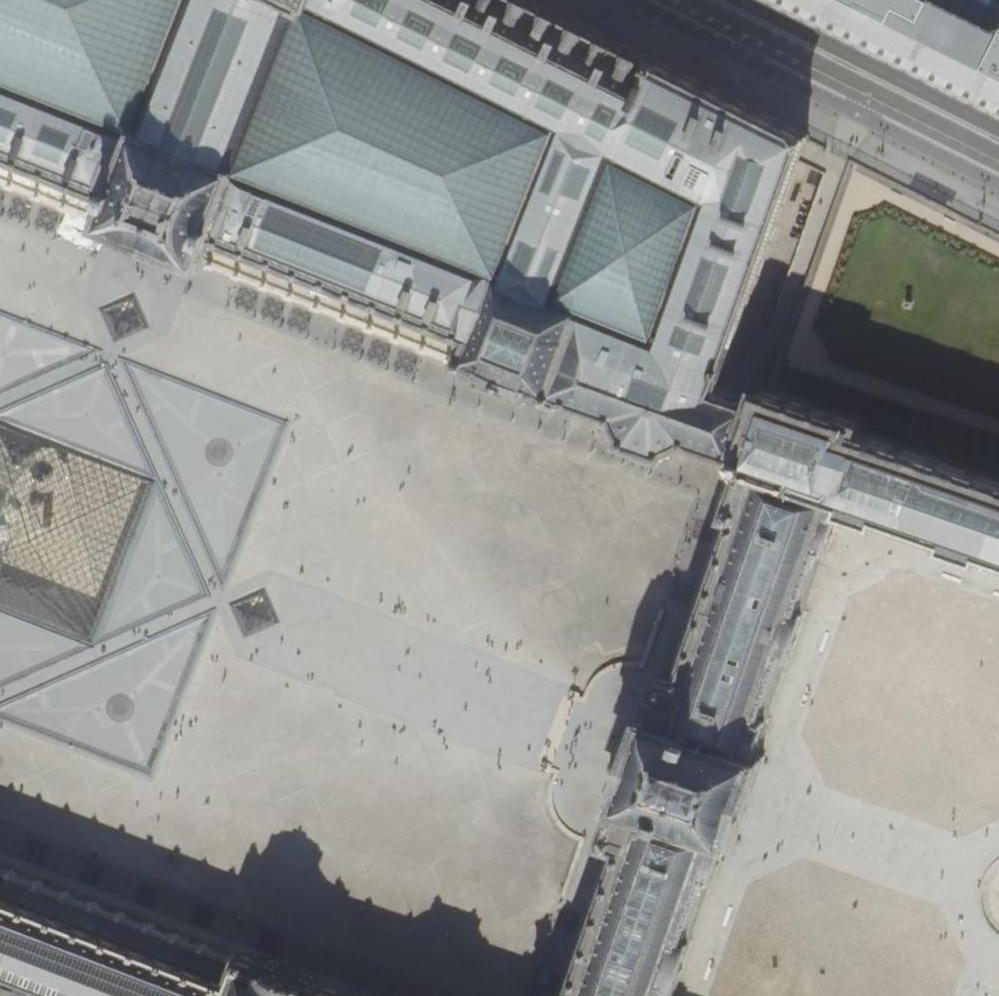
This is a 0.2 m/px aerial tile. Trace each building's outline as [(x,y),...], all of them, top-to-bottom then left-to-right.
[(13,179),(12,182),(14,183),(17,184),(18,181),(40,189),(39,193),(44,195),(45,191),(67,200),(66,204),(71,206),(72,202),(94,211),(93,214),(102,218),(99,227),(104,229),(109,231),(113,223),(121,227),(130,230),(126,243),(137,247),(140,240),(152,245),(165,250),(162,258),(174,262),(179,250),(184,252),(196,257),(193,265),(204,269),(208,260),(217,264),(218,260),(240,269),(239,272),(244,274),(245,271),(266,279),(265,283),(270,285),(271,281),(293,290),(292,293),(297,295),(298,292),(320,300),(318,304),(323,306),(324,302),(346,311),(345,314),(350,316),(351,313),(373,321),(371,325),(376,327),(378,323),(400,332),(398,335),(403,337),(405,334),(426,343),(425,346),(430,348),(431,344),(453,353),(451,357),(453,357),(460,360),(460,361),(465,363),(471,366),(472,364),(478,367),(486,370),(483,377),(494,382),(497,374),(509,379),(520,383),(517,391),(528,395),(531,387),(540,391),(546,393),(546,395),(556,399),(558,395),(568,399),(567,401),(573,401),(575,402),(575,404),(580,406),(604,411),(603,414),(608,416),(609,415),(622,420),(624,426),(627,429),(624,438),(624,440),(628,442),(627,444),(632,446),(634,442),(657,451),(655,454),(660,456),(661,453),(665,455),(666,453),(666,454),(670,444),(680,440),(692,444),(692,446),(696,447),(698,444),(721,452),(720,456),(724,457),(725,455),(728,456),(736,459),(734,464),(739,466),(738,468),(736,473),(740,474),(731,499),(727,497),(726,502),(728,502),(725,511),(732,514),(730,520),(729,524),(732,525),(723,552),(720,551),(718,555),(721,556),(712,582),(709,581),(707,586),(711,587),(701,614),(698,613),(696,617),(700,618),(694,635),(690,644),(687,643),(686,647),(689,649),(684,663),(683,667),(682,671),(680,675),(677,674),(673,682),(665,679),(660,678),(657,685),(654,684),(653,689),(656,690),(648,713),(644,712),(641,723),(644,724),(638,742),(629,739),(627,744),(636,748),(632,758),(628,771),(619,768),(617,773),(627,776),(620,794),(617,793),(613,804),(616,805),(608,829),(605,827),(603,831),(606,832),(603,840),(607,841),(618,844),(614,854),(618,855),(609,881),(605,879),(604,884),(607,885),(598,911),(595,910),(593,915),(597,916),(587,942),(584,941),(583,945),(586,947),(577,973),(574,971),(572,976),(575,977),(569,995),(663,995),(669,980),(674,982),(674,981),(677,982),(678,979),(675,978),(677,972),(680,973),(681,969),(678,969),(684,951),(687,952),(688,949),(685,948),(687,942),(690,943),(691,940),(689,939),(689,938),(684,936),(690,919),(696,921),(697,916),(692,915),(698,896),(704,898),(706,894),(700,892),(706,875),(711,876),(711,875),(714,875),(715,872),(712,871),(714,866),(717,867),(718,864),(715,863),(720,848),(723,849),(724,846),(722,845),(724,840),(726,841),(727,839),(734,842),(737,835),(734,834),(741,814),(744,815),(745,812),(743,811),(748,797),(752,786),(754,787),(755,784),(752,783),(758,765),(758,764),(761,765),(764,757),(756,755),(757,753),(754,752),(756,746),(759,747),(760,744),(757,743),(762,729),(765,730),(766,727),(763,725),(764,720),(767,721),(769,718),(765,717),(766,716),(761,715),(768,697),(772,698),(774,698),(775,695),(774,693),(769,692),(776,674),(780,675),(782,675),(783,672),(782,671),(777,669),(783,651),(788,653),(788,652),(791,653),(792,650),(789,649),(791,643),(794,644),(795,641),(793,640),(796,631),(799,623),(801,624),(802,621),(800,620),(802,614),(804,615),(805,612),(803,611),(803,610),(798,608),(805,590),(809,592),(811,591),(812,588),(811,587),(806,585),(812,568),(817,569),(819,569),(820,566),(819,564),(814,563),(820,545),(824,547),(825,546),(828,547),(829,544),(826,543),(828,537),(831,538),(832,535),(829,534),(831,527),(834,520),(837,521),(838,517),(835,517),(837,512),(840,512),(842,511),(843,509),(848,511),(847,513),(850,514),(852,511),(859,514),(866,516),(865,519),(869,520),(870,517),(875,519),(874,522),(877,523),(878,520),(879,520),(881,516),(898,522),(896,527),(897,528),(900,529),(901,528),(903,523),(921,530),(919,534),(920,536),(923,537),(924,536),(926,531),(944,537),(942,542),(943,543),(942,545),(945,546),(946,544),(951,546),(950,548),(953,549),(954,546),(962,549),(969,552),(969,554),(971,555),(972,553),(978,555),(977,557),(980,559),(981,556),(982,556),(984,551),(998,557),(998,483),(868,438),(854,433),(857,423),(770,392),(762,389),(757,403),(749,400),(716,389),(723,369),(725,369),(728,361),(727,361),(739,328),(742,319),(750,296),(763,261),(775,225),(803,146),(807,135),(718,91),(711,88),(666,65),(664,64),(658,61),(649,57),(629,47),(622,44),(604,34),(574,20),(569,17),(546,6),(534,0),(189,0),(188,1),(184,10),(183,10),(179,18),(181,18),(177,28),(174,37),(172,36),(170,41),(169,45),(171,45),(167,55),(163,64),(161,63),(158,71),(160,72),(156,82),(152,91),(150,91),(149,95),(147,98),(149,99),(142,118),(140,117),(138,122),(128,119),(127,121),(122,118),(112,115),(109,113),(109,111),(100,108),(99,109),(95,108),(90,106),(86,104),(80,102),(81,100),(77,98),(72,96),(71,98),(52,91),(53,89),(48,87),(43,85),(43,87),(24,80),(24,78),(23,77),(19,76),(18,77),(13,76),(11,75),(2,71),(3,69),(0,68),(0,173),(13,179)] [(3,69),(2,71),(11,75),(13,76),(18,77),(19,76),(23,77),(24,78),(24,80),(43,87),(43,85),(48,87),(53,89),(52,91),(71,98),(72,96),(77,98),(81,100),(80,102),(86,104),(90,106),(95,108),(99,109),(100,108),(109,111),(109,113),(112,115),(122,118),(127,121),(128,119),(138,122),(140,117),(142,118),(149,99),(147,98),(149,95),(150,91),(152,91),(156,82),(160,72),(158,71),(161,63),(163,64),(167,55),(171,45),(169,45),(170,41),(172,36),(174,37),(177,28),(181,18),(179,18),(183,10),(184,10),(188,1),(189,0),(0,0),(0,68),(3,69)] [(998,109),(998,0),(781,0),(998,109)] [(287,61),(285,60),(278,79),(280,80),(277,88),(275,87),(267,106),(269,107),(266,114),(264,114),(257,133),(259,134),(257,137),(256,141),(254,140),(246,159),(248,160),(247,165),(255,169),(255,171),(273,179),(274,177),(282,180),(281,182),(300,189),(301,188),(308,191),(308,193),(326,200),(327,198),(335,201),(334,203),(353,211),(354,209),(358,210),(362,212),(361,214),(376,220),(379,221),(380,219),(388,222),(387,224),(392,226),(396,228),(400,230),(406,232),(407,230),(411,231),(414,233),(414,235),(433,242),(433,241),(441,244),(440,245),(459,253),(460,251),(462,252),(465,254),(464,256),(483,263),(484,261),(489,263),(502,268),(504,261),(506,262),(513,243),(511,242),(515,235),(516,235),(520,226),(524,216),(522,216),(525,208),(527,209),(534,190),(533,189),(534,184),(536,181),(538,182),(545,163),(543,162),(546,154),(548,155),(556,136),(554,135),(557,127),(551,124),(552,122),(547,119),(540,115),(534,112),(533,114),(528,112),(524,110),(525,108),(506,99),(505,100),(496,96),(497,94),(478,85),(477,87),(468,82),(469,80),(464,78),(461,76),(456,74),(451,71),(450,73),(440,68),(441,66),(436,64),(435,63),(433,62),(429,60),(423,57),(422,59),(416,56),(412,54),(413,52),(395,43),(394,45),(385,40),(386,38),(368,29),(367,29),(366,31),(357,26),(358,24),(339,15),(339,17),(334,15),(331,13),(332,11),(314,2),(313,4),(310,3),(309,7),(307,6),(299,25),(301,26),(300,30),(298,34),(296,33),(289,52),(291,53),(287,61)] [(628,316),(660,329),(668,308),(671,300),(684,266),(690,251),(694,241),(697,234),(703,217),(711,197),(679,183),(667,178),(640,166),(629,161),(621,158),(608,193),(605,198),(603,203),(585,251),(583,257),(568,293),(579,297),(594,303),(628,316)] [(114,346),(151,330),(134,293),(98,309),(114,346)] [(0,417),(0,614),(93,649),(159,479),(0,417)] [(246,641),(281,625),(264,588),(229,604),(246,641)] [(340,991),(329,987),(329,989),(321,986),(313,983),(316,975),(305,970),(302,978),(291,974),(279,969),(282,962),(271,957),(268,965),(260,962),(253,959),(254,957),(244,954),(244,955),(233,951),(232,954),(209,945),(210,942),(206,940),(204,944),(182,935),(183,932),(178,930),(177,933),(165,929),(154,924),(155,921),(151,919),(149,923),(126,914),(128,910),(123,909),(122,912),(99,903),(100,900),(96,898),(94,901),(72,893),(73,889),(68,888),(67,891),(44,882),(45,879),(41,877),(39,880),(29,876),(17,872),(18,868),(13,866),(12,870),(0,865),(0,974),(7,977),(57,995),(338,995),(340,991)] [(7,977),(0,974),(0,995),(57,995),(7,977)]
